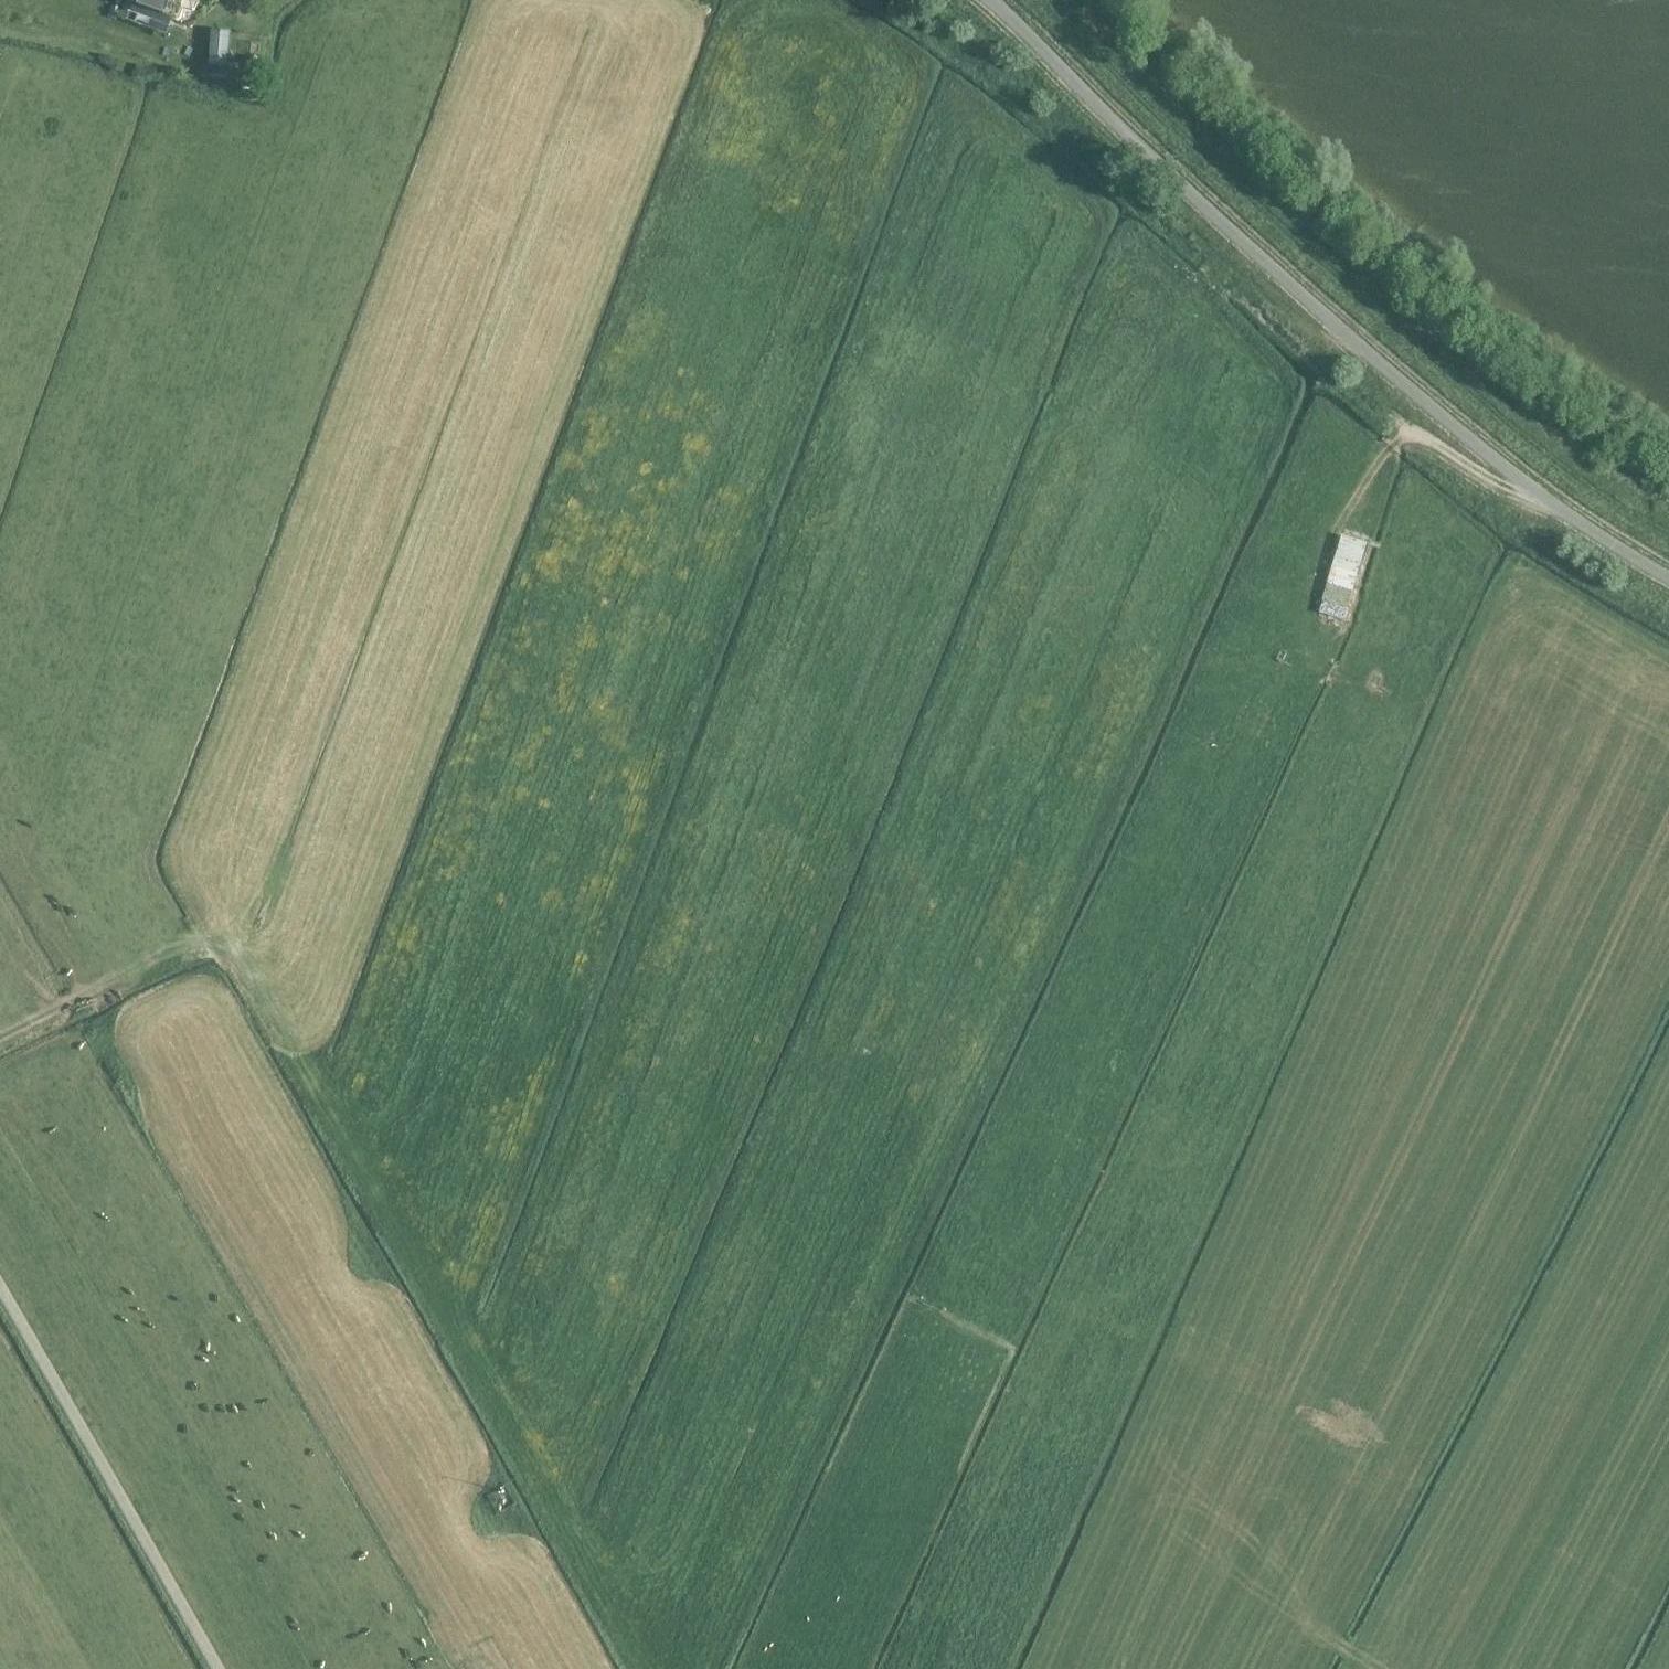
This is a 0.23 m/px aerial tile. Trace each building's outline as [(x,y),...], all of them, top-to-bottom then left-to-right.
[(179,0),(138,0),(136,6),(169,21),(179,0)] [(228,34),(209,32),(207,68),(226,70),(228,34)] [(1366,544),(1342,536),(1327,584),(1352,592),(1366,544)]
